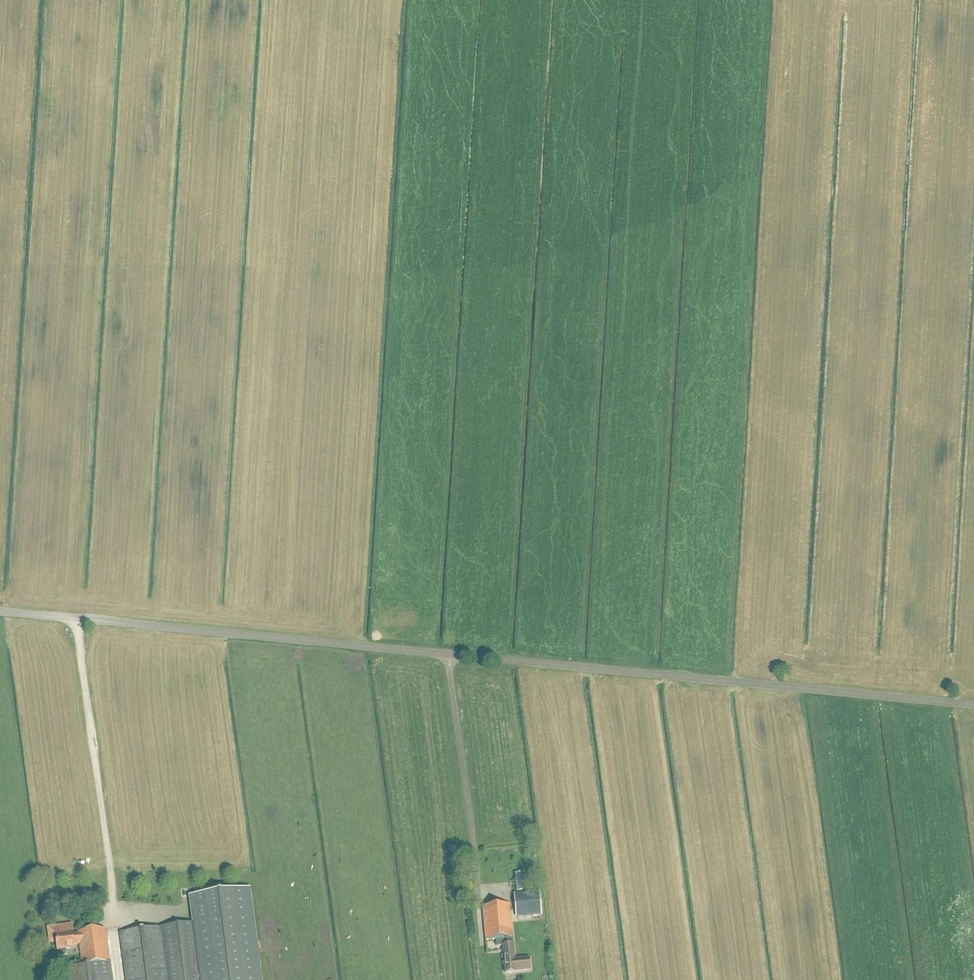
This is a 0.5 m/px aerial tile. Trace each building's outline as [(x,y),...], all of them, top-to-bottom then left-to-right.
[(506,872),(507,883),(519,883),(518,871),(506,872)] [(248,889),(189,897),(193,924),(120,933),(127,979),(260,979),(248,889)] [(520,906),(514,906),(515,916),(541,914),(539,892),(519,894),(520,906)] [(516,973),(516,972),(531,971),(529,959),(515,960),(513,945),(512,939),(513,939),(509,905),(482,908),(486,942),(496,941),(496,947),(502,947),(505,974),(516,973)] [(82,967),(65,969),(67,979),(111,979),(104,929),(78,933),(78,934),(72,935),(72,934),(55,936),(57,951),(58,955),(60,957),(65,956),(66,954),(65,950),(75,949),(75,946),(79,945),(82,967)]
